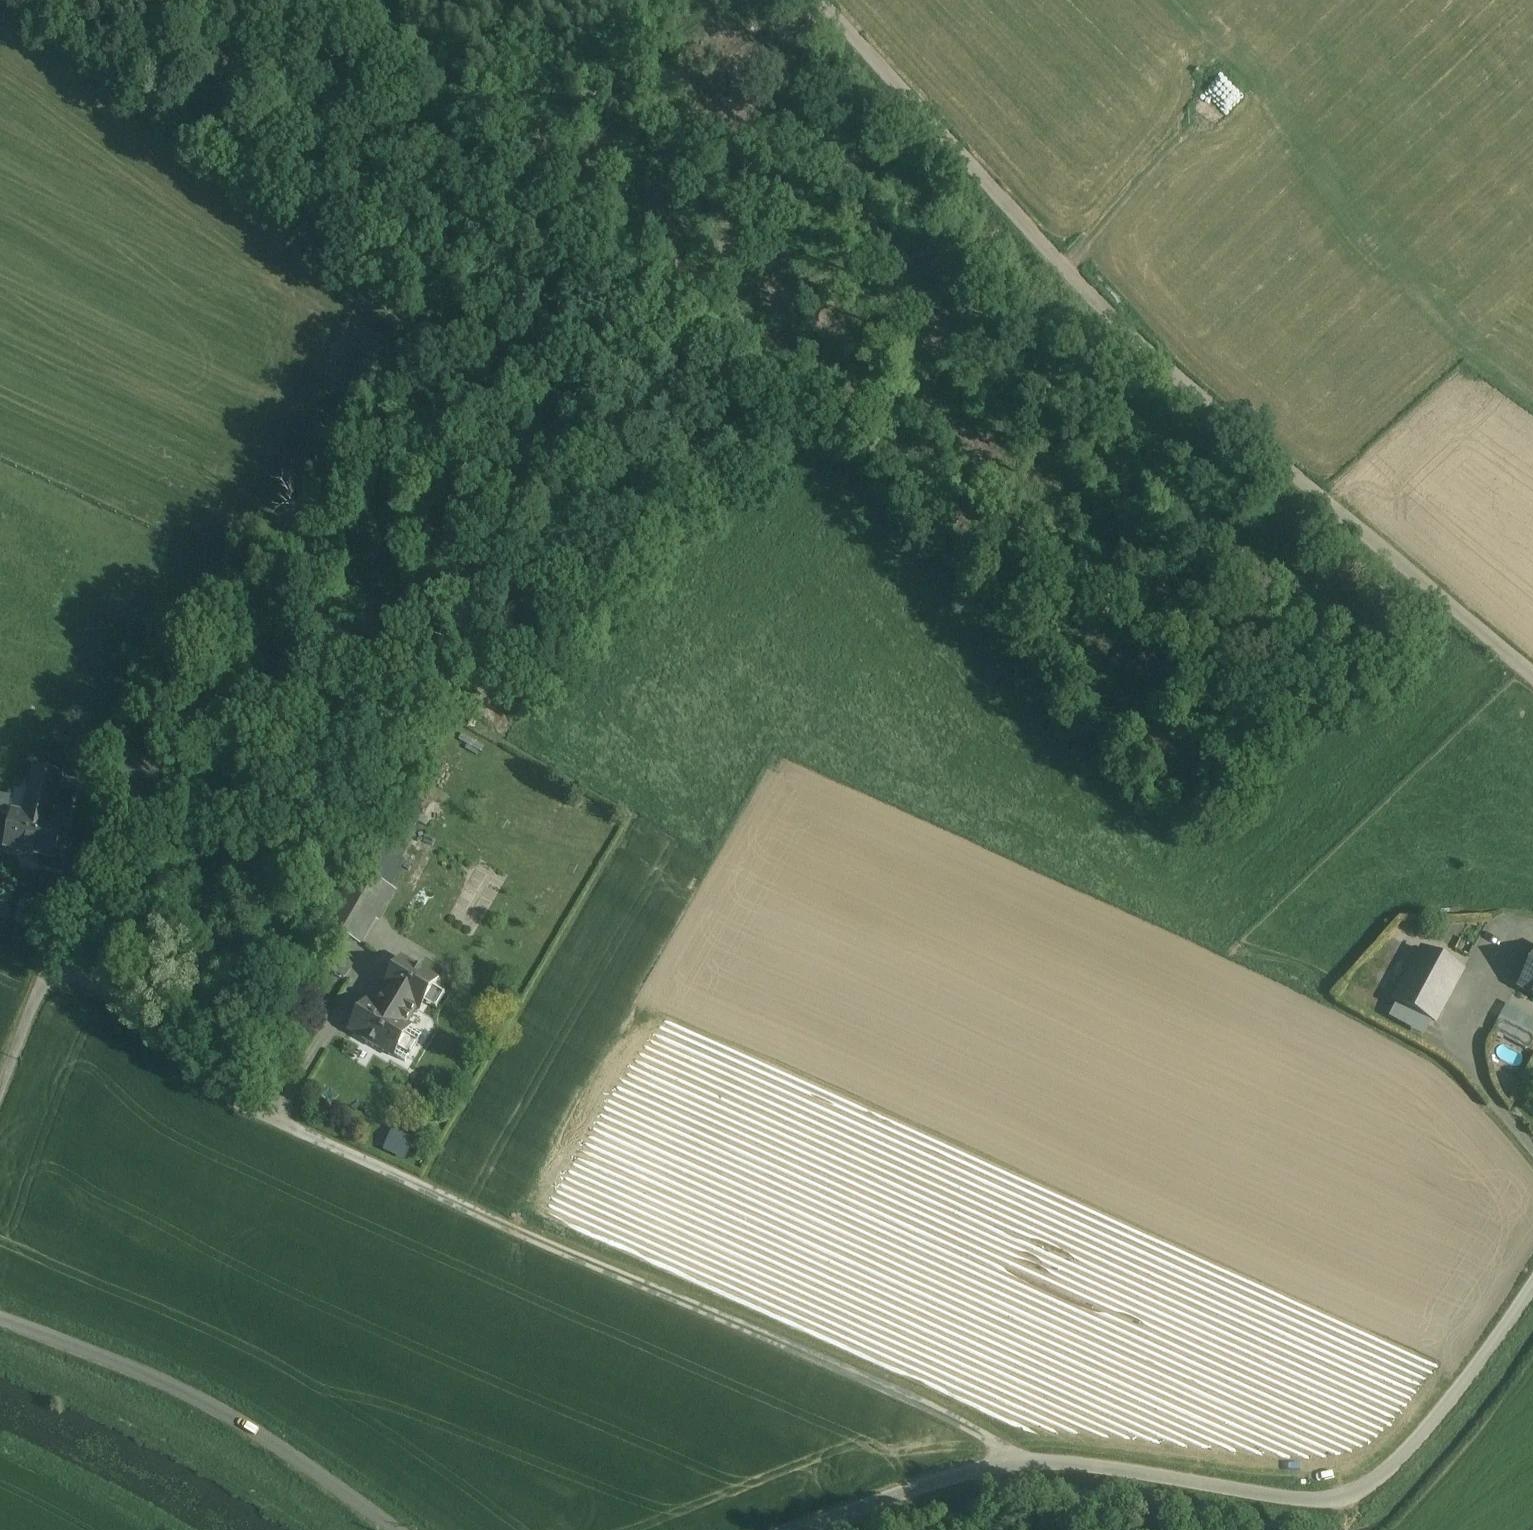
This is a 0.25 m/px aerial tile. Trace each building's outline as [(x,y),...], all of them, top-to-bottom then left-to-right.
[(61,776),(36,771),(25,817),(14,815),(6,846),(54,857),(61,826),(50,823),(61,776)] [(0,796),(0,813),(5,814),(8,815),(11,798),(9,798),(0,796)] [(381,849),(369,870),(388,880),(399,859),(381,849)] [(390,890),(358,871),(320,936),(340,947),(347,935),(360,943),(390,890)] [(1462,971),(1423,950),(1396,1000),(1435,1021),(1462,971)] [(352,965),(331,952),(324,964),(344,977),(352,965)] [(438,980),(402,959),(384,988),(386,989),(391,992),(381,1009),(407,1024),(417,1008),(420,1010),(424,1002),(433,988),(438,980)] [(1518,986),(1532,994),(1532,959),(1518,986)] [(445,995),(433,988),(424,1002),(436,1009),(445,995)] [(391,992),(386,989),(376,1006),(381,1009),(391,992)] [(376,1006),(368,1001),(350,1031),(365,1040),(364,1041),(376,1048),(376,1047),(393,1057),(394,1055),(410,1029),(411,1027),(407,1024),(381,1009),(376,1006)] [(1498,1031),(1532,1044),(1532,1011),(1509,1002),(1498,1031)] [(410,1029),(394,1055),(406,1062),(422,1036),(410,1029)] [(411,1156),(415,1135),(392,1130),(387,1151),(411,1156)]
